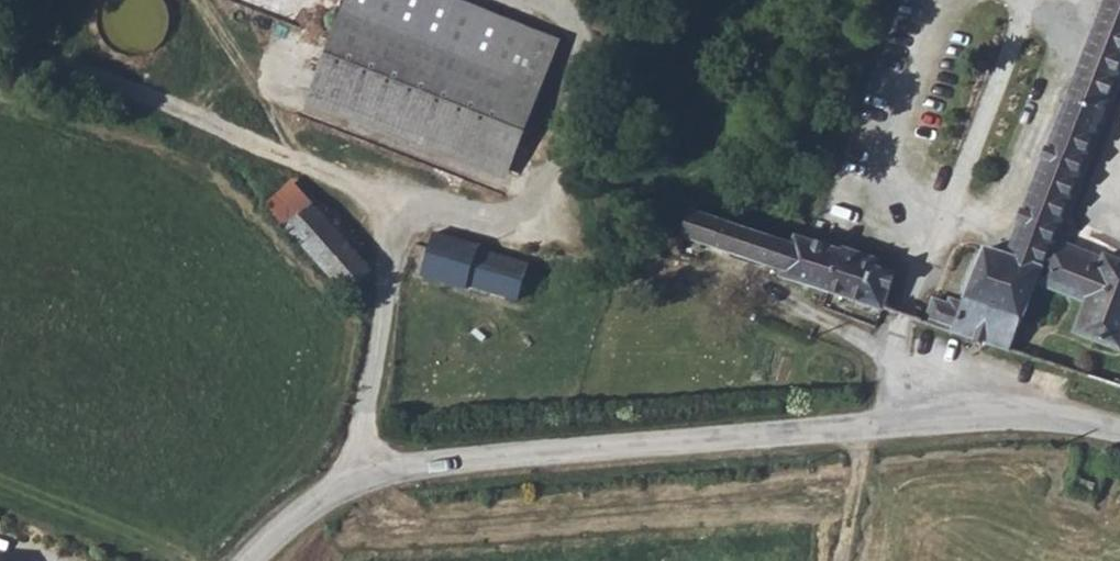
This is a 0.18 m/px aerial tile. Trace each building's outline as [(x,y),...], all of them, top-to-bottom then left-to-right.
[(458,0),(346,0),(306,101),(506,179),(560,40),(458,0)] [(1006,252),(980,243),(956,317),(932,310),(927,325),(1010,353),(1034,281),(1082,299),(1073,328),(1119,347),(1119,257),(1102,250),(1090,279),(1042,261),(1119,61),(1119,0),(1101,0),(1006,252)] [(373,270),(292,179),(264,203),(346,295),(373,270)] [(672,233),(669,240),(665,250),(705,264),(711,247),(783,272),(793,244),(699,211),(689,239),(672,233)] [(512,257),(434,231),(419,275),(465,290),(467,283),(516,299),(532,253),(516,247),(512,257)] [(793,244),(783,272),(782,276),(835,295),(848,259),(850,255),(796,236),(793,244)] [(848,259),(835,295),(883,311),(896,275),(848,259)] [(1096,487),(1077,479),(1073,488),(1093,496),(1096,487)]
